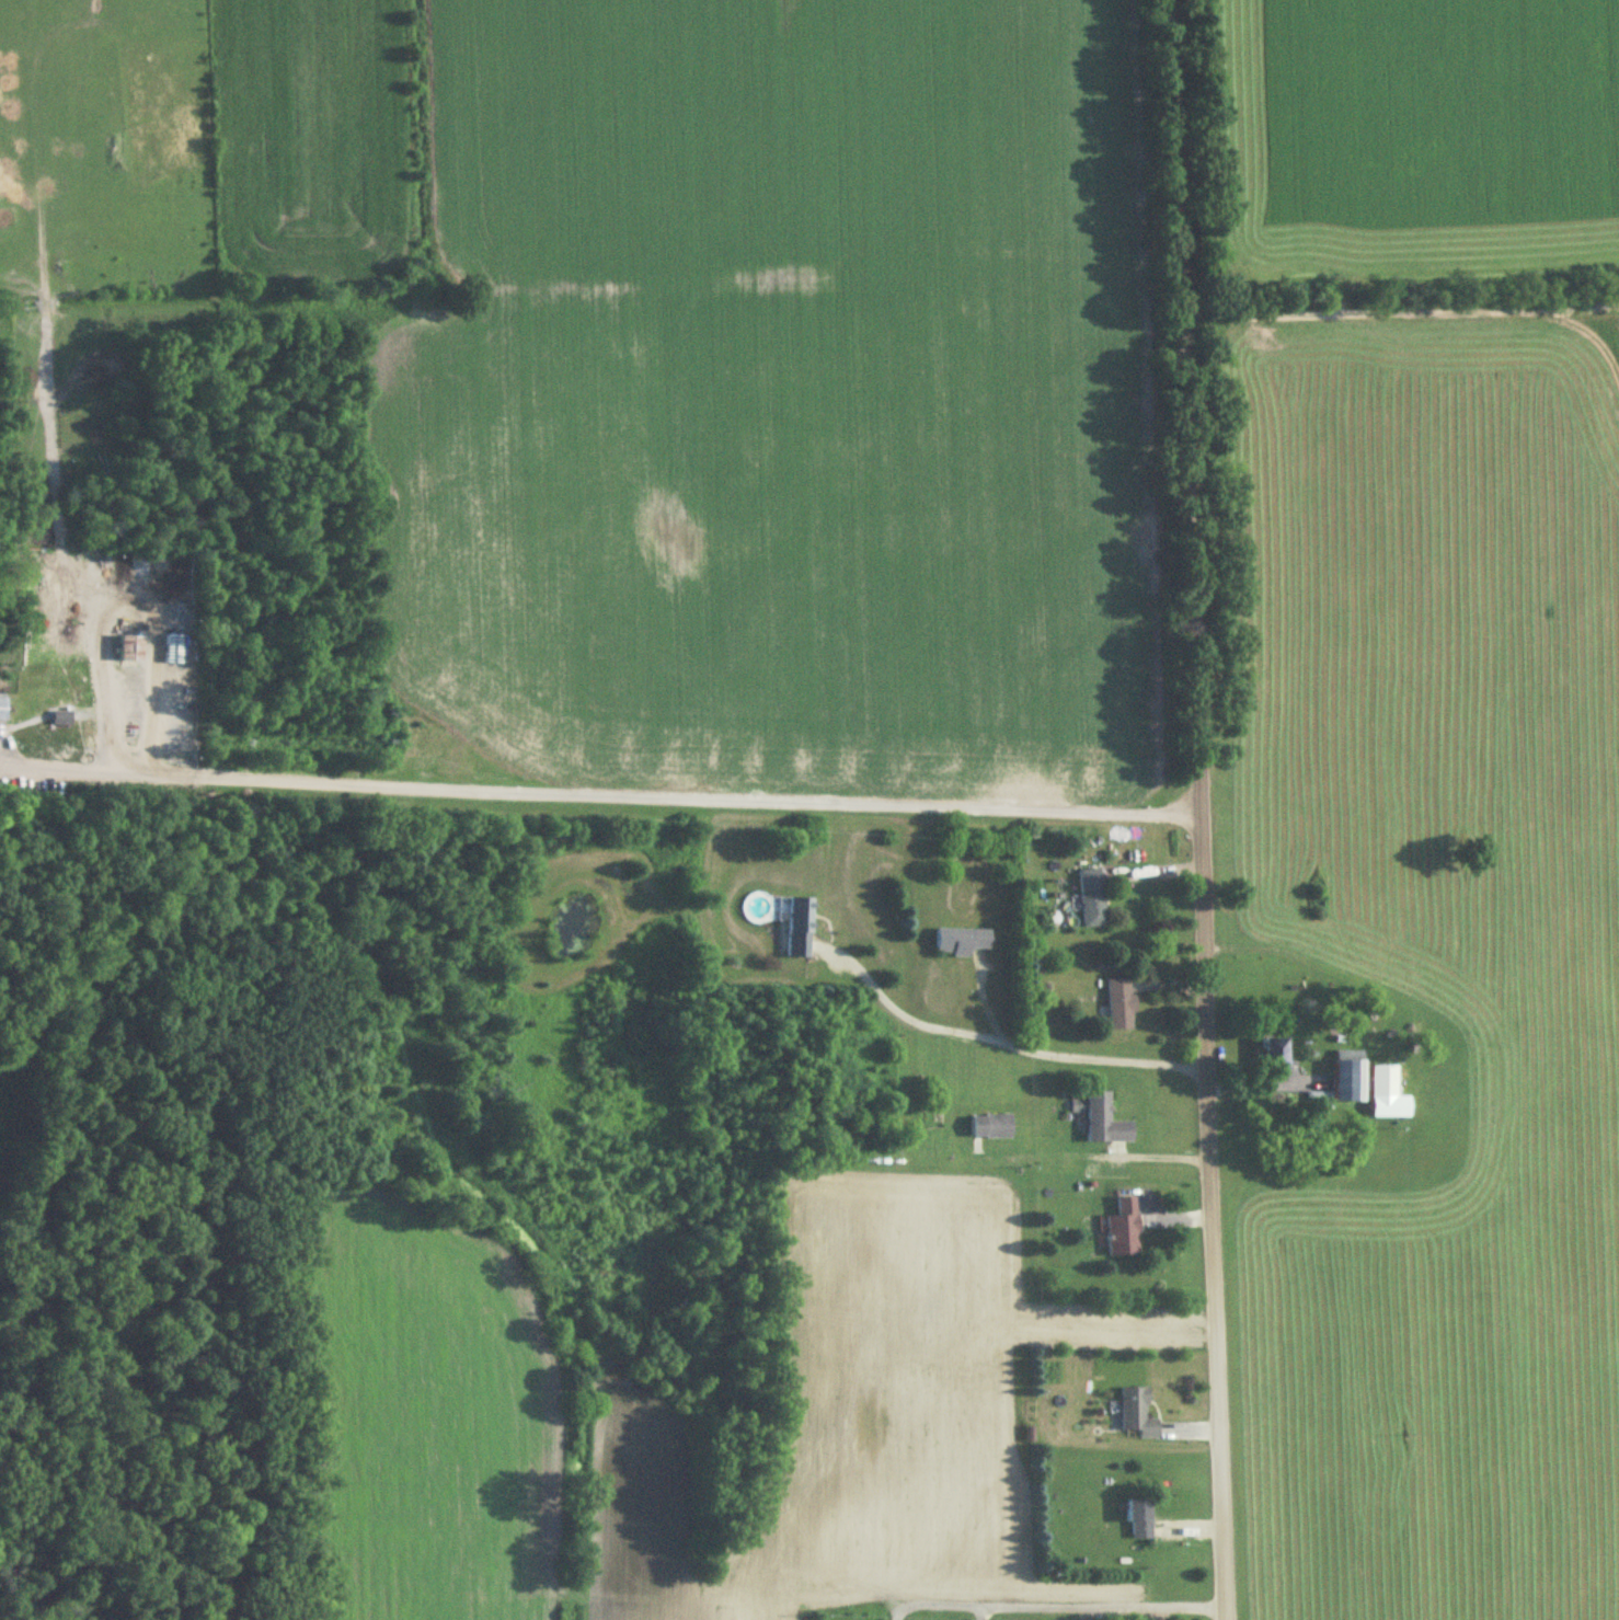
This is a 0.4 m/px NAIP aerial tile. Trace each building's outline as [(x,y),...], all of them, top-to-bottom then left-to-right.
[(120,637),(120,623),(106,623),(106,642),(118,642),(117,662),(144,662),(144,638),(120,637)] [(182,636),(164,636),(164,664),(182,664),(182,636)] [(72,713),(50,713),(50,726),(72,726),(72,713)] [(1105,927),(1102,870),(1079,871),(1082,928),(1105,927)] [(811,958),(812,898),(787,897),(786,957),(811,958)] [(970,956),(970,949),(990,949),(991,930),(934,929),(934,955),(970,956)] [(1133,979),(1107,979),(1107,1031),(1133,1031),(1133,979)] [(1289,1038),(1262,1038),(1262,1056),(1289,1056),(1289,1038)] [(1365,1101),(1365,1051),(1336,1051),(1336,1101),(1365,1101)] [(1397,1098),(1398,1066),(1372,1066),(1371,1098),(1397,1098)] [(1133,1142),(1133,1123),(1110,1123),(1110,1092),(1088,1092),(1088,1142),(1133,1142)] [(1082,1121),(1082,1101),(1071,1101),(1071,1121),(1082,1121)] [(1012,1116),(969,1116),(969,1138),(1012,1138),(1012,1116)] [(1139,1255),(1137,1197),(1118,1198),(1118,1217),(1108,1217),(1109,1256),(1139,1255)] [(1121,1389),(1121,1432),(1139,1432),(1139,1440),(1158,1440),(1158,1420),(1147,1420),(1147,1389),(1121,1389)] [(1151,1501),(1128,1501),(1128,1539),(1151,1539),(1151,1501)]
